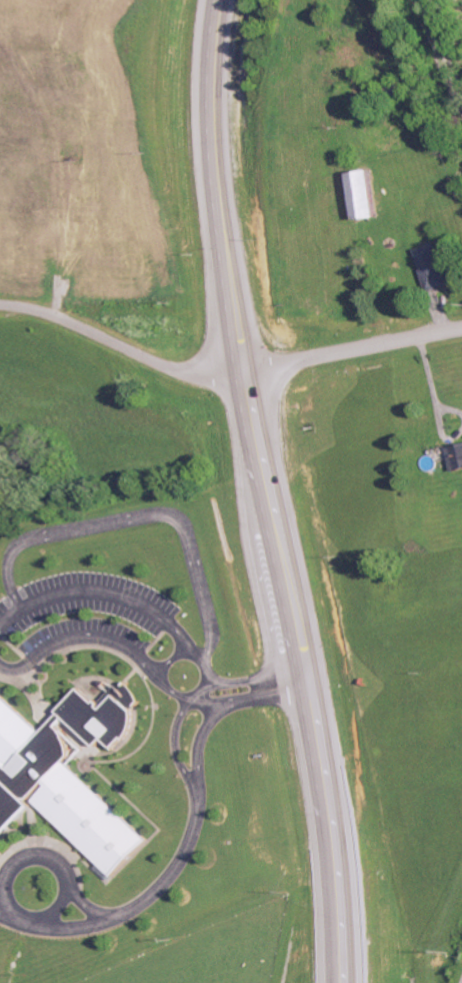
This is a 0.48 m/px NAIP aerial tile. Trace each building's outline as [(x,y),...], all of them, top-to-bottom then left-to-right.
[(353,220),(375,218),(370,170),(348,172),(353,220)] [(414,249),(426,292),(448,286),(436,243),(414,249)] [(451,472),(461,469),(461,444),(445,448),(451,472)] [(92,747),(97,741),(104,746),(141,705),(120,686),(111,696),(106,692),(93,706),(74,689),(54,712),(92,747)] [(26,805),(25,804),(27,802),(111,877),(145,839),(65,769),(87,744),(54,715),(39,732),(0,697),(0,834),(26,805)]
